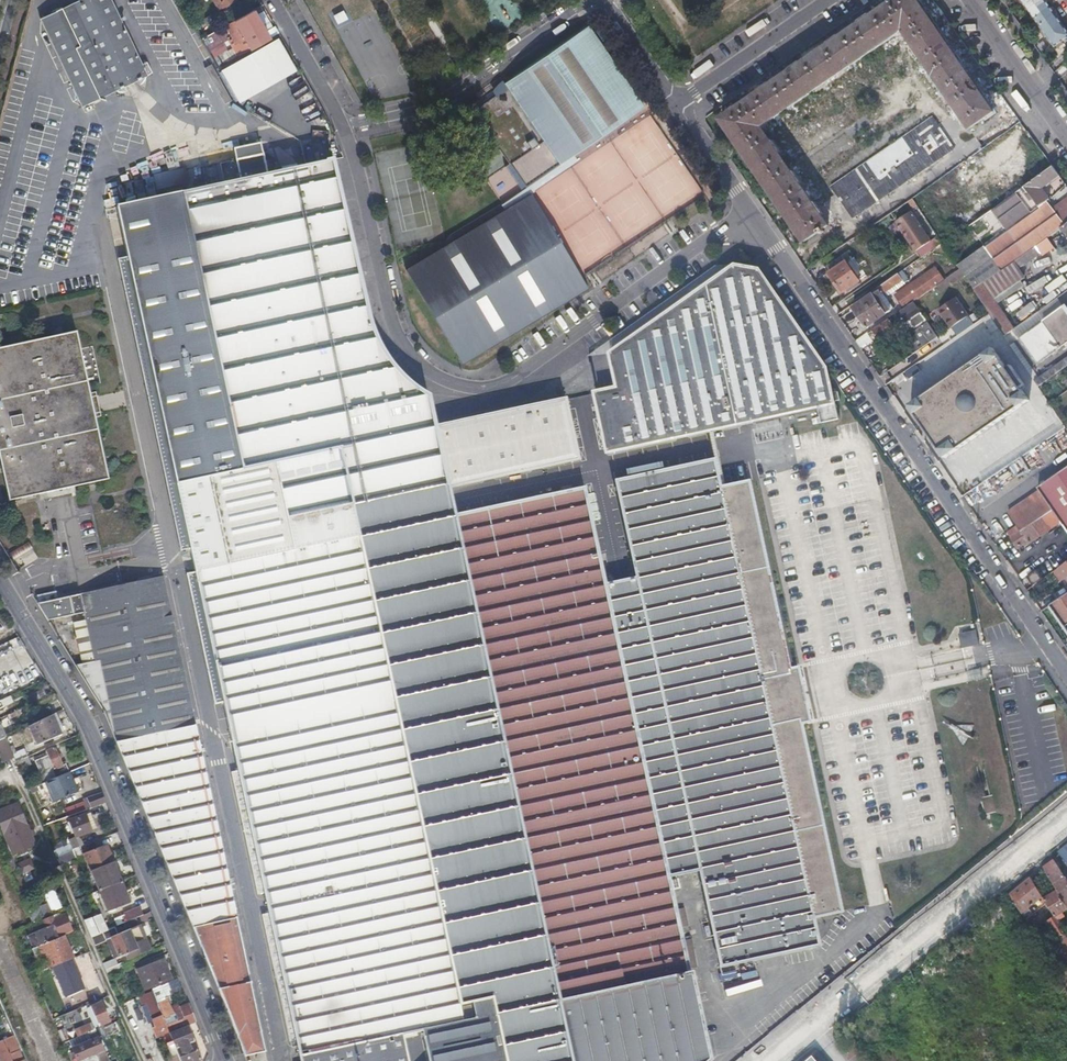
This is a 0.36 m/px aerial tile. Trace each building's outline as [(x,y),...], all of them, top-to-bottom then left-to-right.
[(112,0),(80,0),(42,18),(84,105),(148,73),(112,0)] [(220,10),(237,0),(214,0),(220,10)] [(764,181),(806,242),(829,226),(762,128),(903,31),(970,129),(994,113),(916,0),(897,0),(722,120),(764,181)] [(1063,42),(1066,39),(1066,31),(1045,0),(1020,0),(1054,48),(1063,42)] [(332,16),(338,25),(348,18),(343,9),(332,16)] [(242,54),(270,38),(253,10),(202,38),(217,67),(242,54)] [(198,22),(200,26),(202,29),(214,22),(210,15),(198,22)] [(645,104),(590,23),(505,81),(507,85),(473,108),(525,185),(645,104)] [(863,115),(844,129),(852,140),(871,126),(863,115)] [(832,188),(842,203),(853,219),(955,149),(933,118),(832,188)] [(497,473),(485,416),(434,427),(428,396),(424,394),(416,389),(409,383),(402,377),(399,373),(393,366),(385,354),(380,346),(376,337),(372,328),(371,324),(333,160),(268,173),(264,153),(236,158),(240,179),(182,190),(203,291),(207,307),(241,469),(340,448),(351,503),(497,473)] [(983,218),(997,239),(1046,204),(1050,201),(1041,189),(1059,176),(1053,167),(983,218)] [(241,469),(207,307),(203,291),(182,190),(120,203),(178,482),(241,469)] [(465,363),(590,286),(532,193),(408,271),(465,363)] [(1061,229),(1066,225),(1066,199),(1051,210),(1046,204),(997,239),(985,248),(1001,271),(1014,262),(1036,247),(1061,229)] [(898,224),(918,253),(932,243),(912,214),(898,224)] [(591,284),(669,236),(664,227),(585,275),(591,284)] [(1039,251),(1036,247),(1014,262),(1022,273),(1040,260),(1035,254),(1039,251)] [(853,290),(857,287),(861,284),(859,282),(861,282),(848,262),(852,259),(848,253),(826,267),(843,293),(852,288),(853,290)] [(829,367),(789,310),(761,269),(737,266),(611,354),(618,387),(596,393),(609,452),(837,404),(829,367)] [(940,292),(964,278),(959,271),(936,284),(940,292)] [(872,293),(873,294),(873,296),(854,309),(867,328),(886,314),(876,301),(904,281),(899,274),(872,293)] [(918,280),(927,293),(934,288),(925,276),(918,280)] [(927,293),(918,280),(899,294),(908,307),(927,293)] [(974,290),(1004,336),(1005,336),(1013,330),(982,284),(974,290)] [(1003,290),(1004,293),(1006,295),(1011,292),(1007,287),(1003,290)] [(952,329),(960,323),(969,317),(956,299),(940,310),(952,329)] [(915,304),(894,318),(874,332),(880,341),(921,313),(915,304)] [(1028,352),(1037,364),(1066,343),(1066,312),(1064,307),(1019,339),(1028,352)] [(1021,324),(1019,321),(1017,318),(1011,322),(1016,328),(1021,324)] [(928,324),(921,329),(914,333),(922,344),(936,334),(928,324)] [(0,343),(0,441),(11,496),(109,475),(79,327),(0,343)] [(947,457),(1030,400),(994,348),(911,405),(947,457)] [(1036,383),(1038,387),(1066,366),(1066,357),(1034,380),(1036,383)] [(505,1060),(706,1060),(708,1059),(689,971),(686,971),(665,875),(697,869),(717,965),(817,945),(812,917),(840,911),(800,724),(809,722),(797,668),(789,669),(749,481),(722,486),(716,460),(615,481),(636,578),(604,585),(583,488),(454,515),(448,486),(578,459),(565,399),(485,416),(497,473),(351,503),(457,1004),(490,998),(505,1060)] [(490,998),(457,1004),(351,503),(340,448),(241,469),(178,482),(182,500),(196,569),(187,572),(293,1060),(409,1060),(404,1036),(420,1032),(427,1060),(505,1060),(490,998)] [(1013,531),(1008,534),(1019,549),(1028,542),(1030,545),(1061,522),(1066,530),(1066,468),(1038,488),(1040,492),(1009,514),(1018,527),(1013,531)] [(27,543),(9,552),(13,559),(31,550),(27,543)] [(1043,580),(1040,576),(1037,571),(1028,578),(1034,586),(1043,580)] [(66,649),(105,713),(228,1016),(246,1060),(269,1060),(217,824),(163,577),(38,603),(47,618),(84,610),(94,660),(81,663),(71,646),(66,649)] [(1066,628),(1066,595),(1051,605),(1066,628)] [(979,645),(977,630),(959,633),(961,648),(979,645)] [(22,699),(18,693),(0,701),(0,709),(22,699)] [(50,708),(31,716),(35,724),(53,716),(50,708)] [(9,715),(9,717),(10,719),(23,713),(21,709),(9,715)] [(62,734),(53,716),(35,724),(30,727),(38,745),(62,734)] [(0,741),(0,757),(3,764),(14,759),(10,748),(5,739),(3,740),(0,741)] [(10,748),(14,759),(16,763),(29,757),(25,749),(16,753),(13,746),(10,748)] [(69,772),(67,768),(65,764),(63,766),(55,748),(46,752),(51,763),(38,769),(44,783),(46,782),(69,772)] [(69,772),(46,782),(54,801),(77,791),(69,772)] [(60,820),(63,819),(66,817),(64,812),(89,804),(91,808),(106,802),(102,792),(56,809),(60,820)] [(31,834),(27,825),(25,825),(16,803),(0,811),(0,823),(13,854),(35,844),(31,834)] [(69,822),(72,829),(75,837),(91,831),(85,815),(69,822)] [(79,848),(78,847),(75,839),(74,838),(69,841),(73,851),(79,848)] [(59,863),(74,856),(67,843),(53,851),(59,863)] [(98,868),(113,861),(108,848),(107,845),(91,852),(98,868)] [(1062,849),(1059,858),(1066,871),(1066,845),(1062,849)] [(82,855),(79,848),(73,851),(76,858),(82,855)] [(91,852),(90,852),(86,854),(85,857),(91,870),(92,870),(95,869),(98,868),(91,852)] [(100,891),(121,881),(113,861),(98,868),(95,869),(92,870),(100,891)] [(1043,870),(1066,909),(1066,886),(1053,862),(1043,870)] [(1031,879),(1021,888),(1010,896),(1022,915),(1044,901),(1031,879)] [(130,902),(121,881),(100,891),(109,911),(130,902)] [(61,908),(56,897),(52,886),(43,890),(48,903),(45,904),(47,907),(37,911),(32,900),(23,903),(31,922),(37,920),(43,918),(53,913),(52,912),(61,908)] [(1054,919),(1066,911),(1066,909),(1057,893),(1044,901),(1049,909),(1054,919)] [(1044,901),(1022,915),(1027,922),(1049,909),(1044,901)] [(144,915),(142,911),(141,906),(125,913),(128,921),(144,915)] [(53,938),(62,933),(71,929),(65,914),(60,916),(58,914),(44,920),(48,928),(28,937),(33,948),(39,946),(53,939),(53,938)] [(92,937),(108,930),(101,914),(85,921),(92,937)] [(1044,925),(1054,941),(1064,935),(1054,919),(1044,925)] [(119,957),(123,955),(127,954),(129,959),(149,951),(138,926),(118,935),(115,927),(108,930),(92,937),(99,953),(115,946),(119,957)] [(79,927),(64,934),(74,957),(89,950),(79,927)] [(64,934),(53,939),(39,946),(49,968),(53,966),(66,961),(71,958),(74,957),(64,934)] [(1063,955),(1066,952),(1066,939),(1064,935),(1054,941),(1055,942),(1057,945),(1063,955)] [(1055,942),(1046,948),(1048,951),(1057,945),(1055,942)] [(42,971),(49,968),(39,946),(33,948),(42,971)] [(71,958),(66,961),(53,966),(67,996),(85,988),(71,958)] [(137,971),(141,980),(145,989),(171,979),(163,960),(137,971)] [(106,969),(108,974),(110,978),(126,971),(122,962),(106,969)] [(165,1024),(168,1033),(187,1025),(196,1022),(188,1003),(179,1007),(183,1016),(175,1019),(166,997),(169,996),(168,993),(169,992),(165,983),(150,989),(151,992),(165,1024)] [(156,1028),(165,1024),(151,992),(139,997),(142,1005),(146,1003),(156,1028)] [(99,1025),(104,1022),(110,1020),(102,1001),(91,1006),(99,1025)] [(98,1027),(96,1024),(95,1021),(75,1030),(78,1036),(86,1032),(95,1028),(98,1027)] [(168,1033),(180,1060),(194,1060),(200,1059),(187,1025),(168,1033)] [(63,1042),(66,1041),(68,1040),(63,1028),(58,1030),(63,1042)] [(109,1060),(95,1028),(86,1032),(90,1042),(72,1050),(77,1060),(108,1060),(109,1060)] [(17,1047),(18,1047),(17,1044),(13,1045),(9,1036),(3,1039),(9,1053),(12,1060),(23,1060),(17,1047)]
